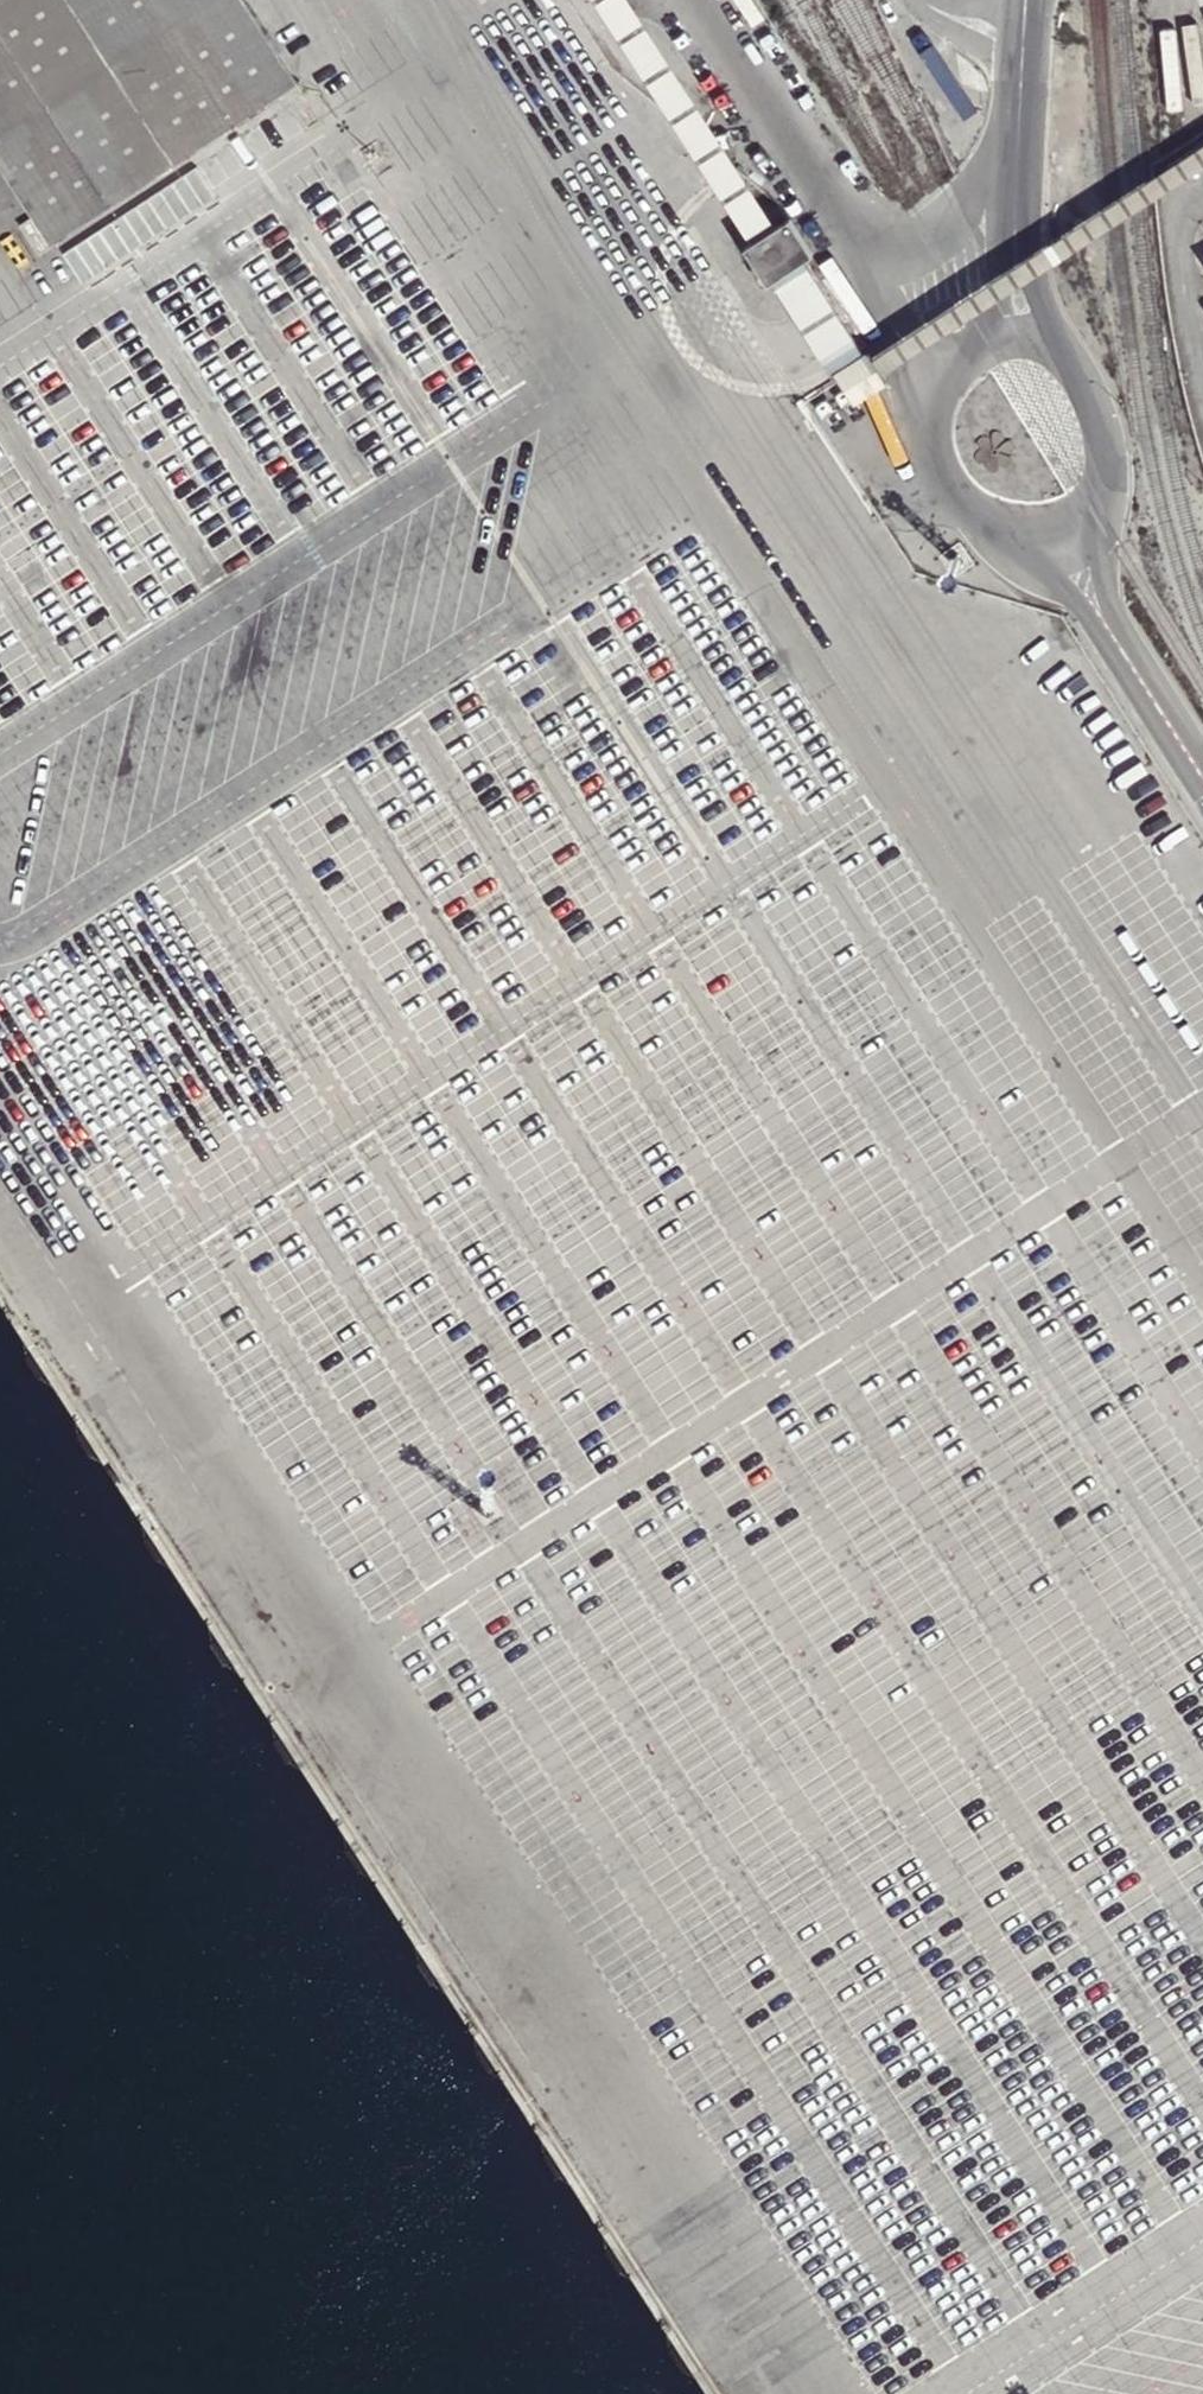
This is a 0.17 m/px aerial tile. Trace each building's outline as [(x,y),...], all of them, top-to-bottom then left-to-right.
[(61,242),(82,275),(121,249),(100,216),(289,94),(228,0),(0,0),(0,173),(34,225),(15,237),(45,283),(63,270),(50,249),(61,242)] [(752,234),(745,239),(768,275),(773,272),(805,252),(814,246),(790,209),(776,218),(742,165),(744,164),(715,121),(713,123),(634,0),(600,0),(752,234)] [(886,370),(1202,161),(1202,138),(874,352),(868,342),(865,344),(805,252),(773,272),(855,395),(888,373),(886,370)] [(508,1517),(493,1497),(473,1512),(488,1533),(508,1517)]
